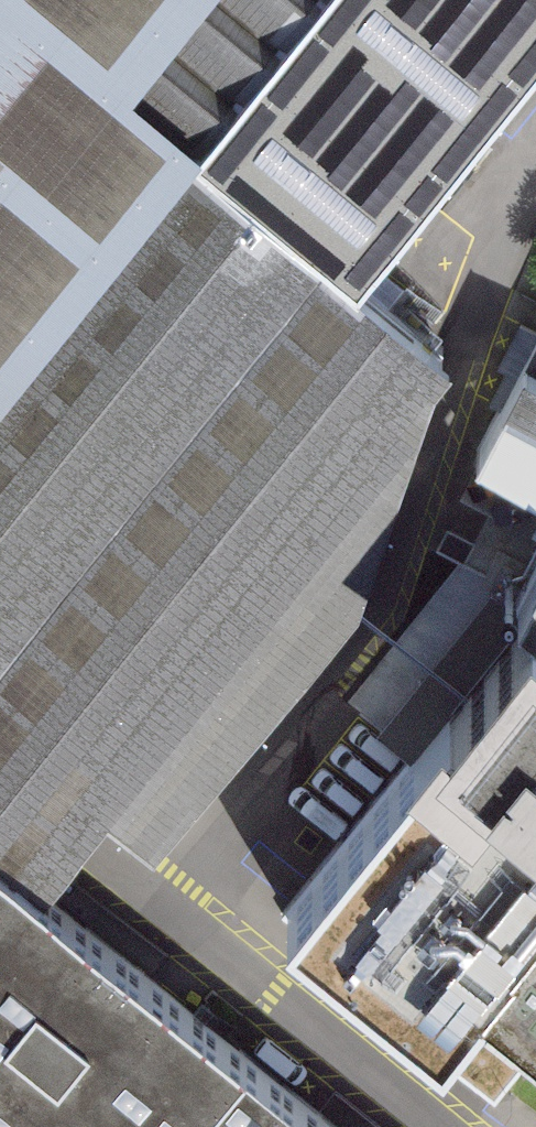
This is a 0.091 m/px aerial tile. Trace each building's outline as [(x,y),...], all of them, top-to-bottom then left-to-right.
[(44,883),(114,802),(172,844),(371,606),(451,348),(376,293),(206,159),(120,96),(194,0),(0,0),(0,49),(8,56),(0,67),(0,849),(44,883)] [(206,159),(331,0),(194,0),(120,96),(206,159)] [(376,293),(535,90),(535,0),(331,0),(206,159),(376,293)] [(8,56),(0,49),(0,67),(8,56)] [(495,460),(535,490),(535,391),(495,460)] [(534,590),(453,703),(291,914),(435,1027),(453,1041),(487,991),(535,931),(535,591),(534,590)] [(44,883),(0,849),(0,1126),(353,1126),(44,883)] [(487,991),(514,1013),(535,1031),(535,931),(487,991)] [(531,1048),(503,1026),(514,1013),(487,991),(453,1041),(435,1027),(417,1051),(487,1105),(531,1048)]
